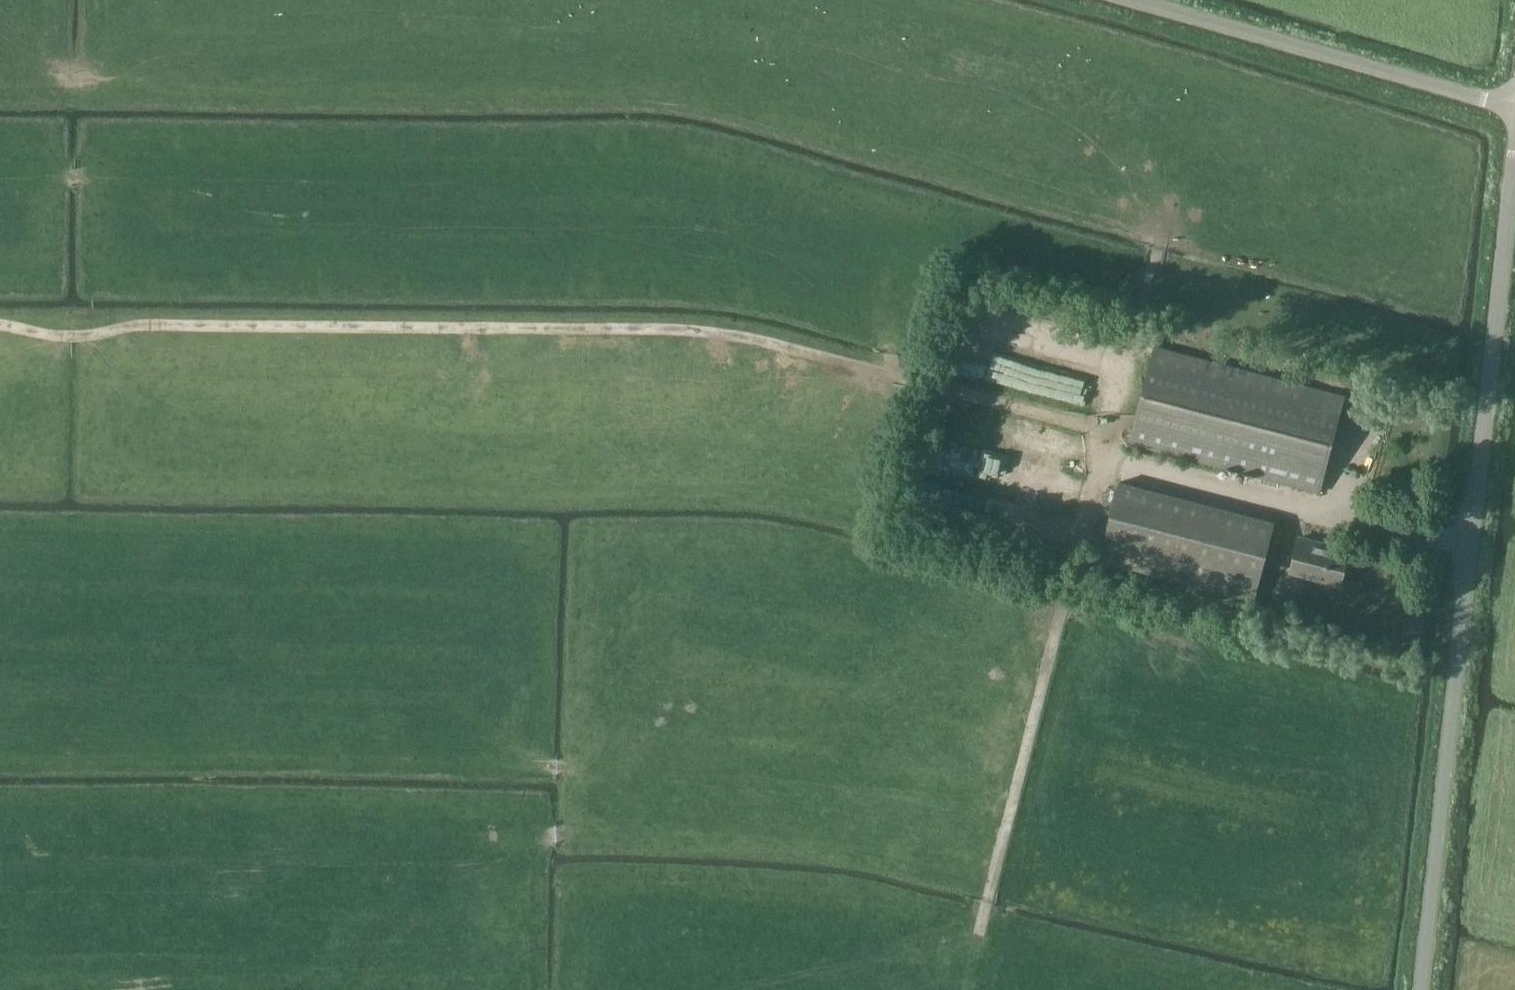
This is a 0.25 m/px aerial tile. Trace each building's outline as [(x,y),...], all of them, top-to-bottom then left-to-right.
[(1156,347),(1130,444),(1320,493),(1345,396),(1156,347)] [(1182,499),(1120,483),(1100,560),(1162,576),(1182,499)] [(1300,538),(1291,572),(1341,586),(1349,555),(1319,547),(1320,543),(1300,538)]
